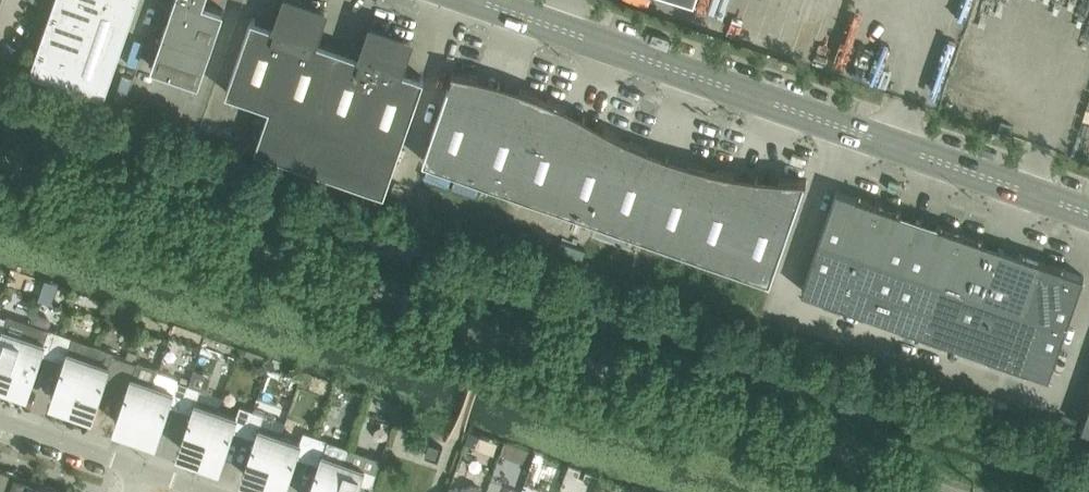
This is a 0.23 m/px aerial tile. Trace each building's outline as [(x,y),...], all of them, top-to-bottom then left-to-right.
[(31,70),(105,96),(138,0),(55,0),(31,70)] [(199,83),(225,10),(218,8),(204,3),(205,0),(175,0),(152,67),(199,83)] [(425,78),(402,70),(411,45),(410,44),(411,41),(371,28),(370,31),(370,30),(361,56),(337,48),(316,41),(325,15),(324,15),(326,12),(292,0),(285,0),(275,26),(260,20),(252,18),(227,92),(270,107),(256,148),(385,193),(425,78)] [(752,191),(730,183),(733,175),(735,175),(735,173),(707,167),(689,162),(688,164),(690,165),(689,169),(667,161),(669,156),(667,156),(665,161),(643,153),(645,149),(647,150),(648,148),(621,136),(604,127),(604,129),(606,130),(603,139),(581,131),(581,129),(580,129),(579,131),(557,123),(562,107),(565,108),(565,106),(543,97),(521,88),(520,90),(523,91),(516,109),(494,101),(495,99),(493,99),(492,101),(470,93),(476,77),(478,78),(479,76),(453,71),(452,73),(454,73),(424,160),(770,281),(805,181),(807,181),(807,179),(780,178),(780,180),(782,180),(775,199),(753,191),(754,189),(752,189),(752,191)] [(1049,377),(1084,276),(837,190),(802,291),(1049,377)] [(45,283),(41,294),(50,297),(53,286),(45,283)] [(31,322),(9,315),(8,318),(0,315),(0,379),(10,382),(31,322)] [(54,356),(62,333),(49,329),(31,322),(10,382),(30,389),(42,352),(54,356)] [(74,404),(95,345),(62,333),(54,356),(65,360),(52,397),(74,404)] [(94,411),(106,378),(117,382),(125,359),(113,355),(114,351),(95,345),(74,404),(94,411)] [(138,430),(154,384),(160,368),(139,360),(138,363),(125,359),(117,382),(129,386),(116,422),(138,430)] [(154,384),(138,430),(158,437),(169,404),(181,408),(189,384),(177,380),(173,390),(154,384)] [(201,389),(189,384),(181,408),(192,412),(180,448),(202,456),(218,409),(197,402),(201,389)] [(218,409),(202,456),(222,462),(233,429),(245,433),(253,410),(240,406),(237,416),(218,409)] [(265,414),(253,410),(245,433),(256,437),(244,474),(266,482),(282,435),(260,428),(265,414)] [(308,459),(316,436),(319,429),(288,418),(282,435),(266,482),(285,488),(297,455),(308,459)] [(316,436),(308,459),(320,463),(310,491),(335,491),(345,461),(324,453),(328,440),(316,436)] [(438,460),(442,447),(431,443),(426,456),(438,460)] [(361,481),(372,485),(381,459),(350,448),(345,461),(335,491),(357,491),(361,481)] [(0,469),(0,491),(2,491),(6,491),(13,473),(0,469)] [(13,473),(6,491),(56,491),(57,489),(13,473)]
